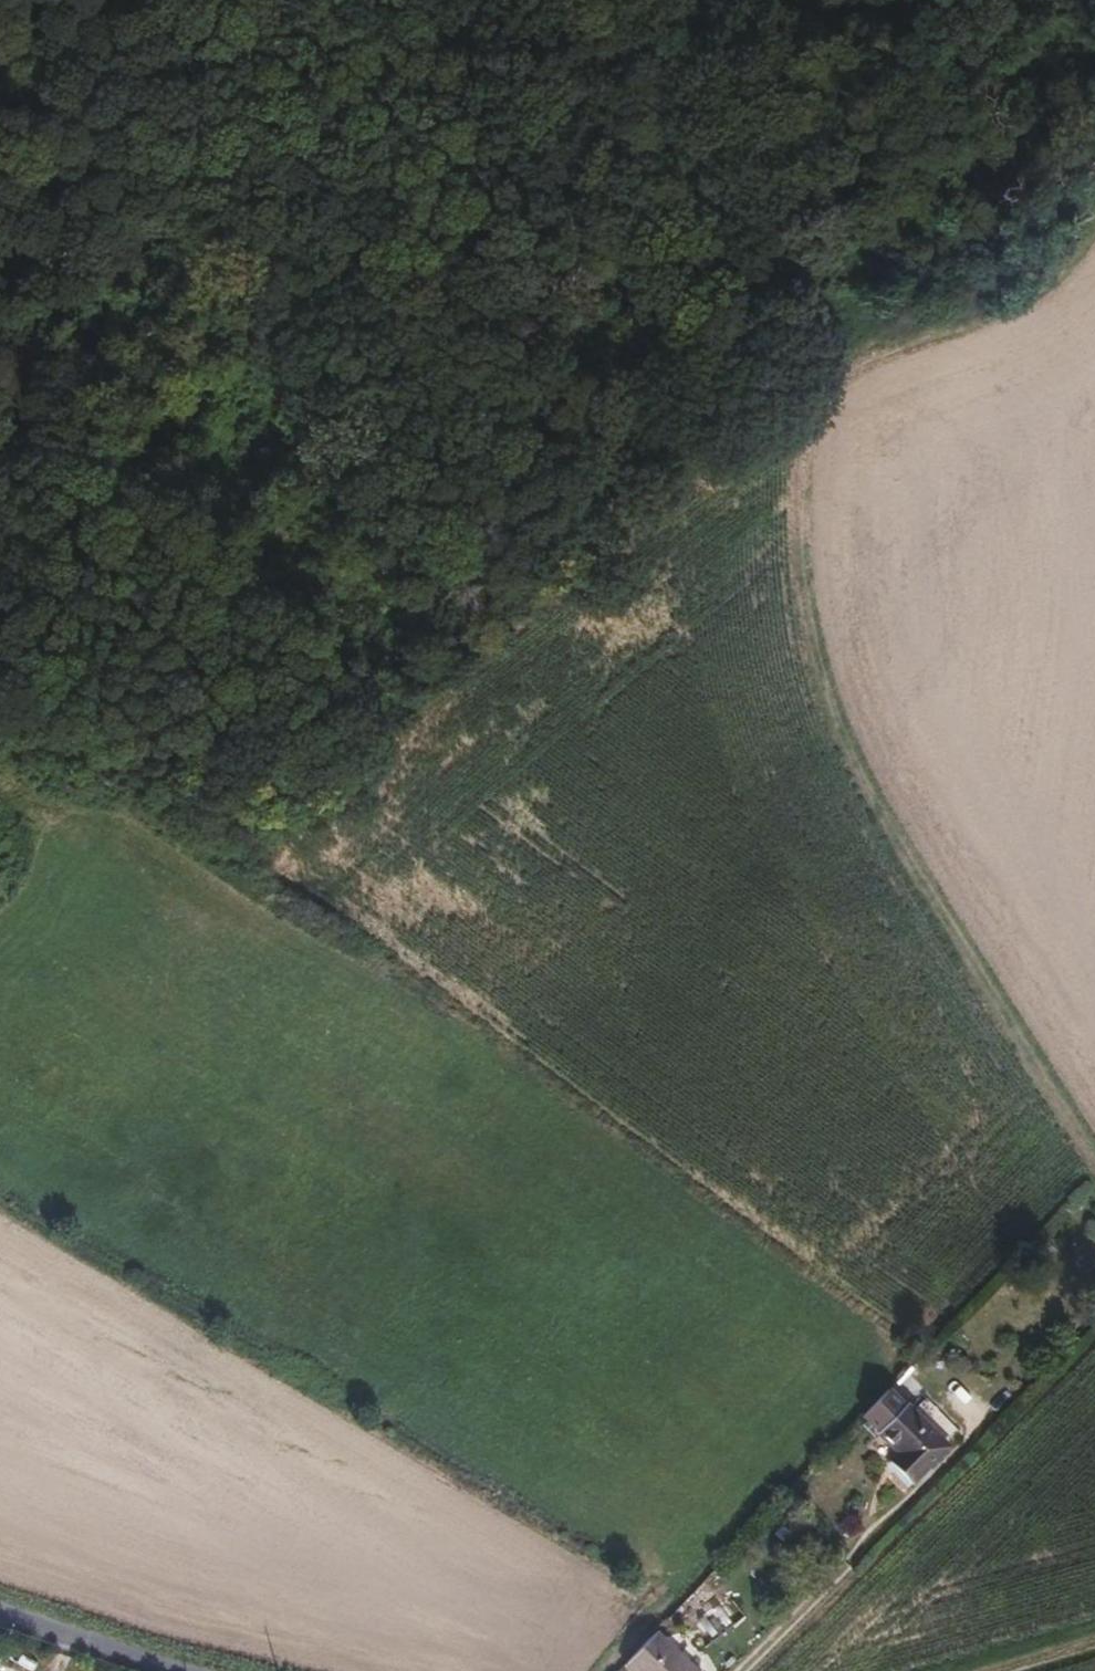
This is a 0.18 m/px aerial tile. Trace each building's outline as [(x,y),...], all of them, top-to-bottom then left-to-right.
[(921,1424),(893,1398),(864,1427),(885,1447),(876,1456),(884,1464),(921,1424)] [(899,1478),(936,1440),(921,1424),(884,1464),(899,1478)] [(689,1669),(652,1634),(634,1652),(619,1668),(621,1670),(687,1670),(689,1669)]
